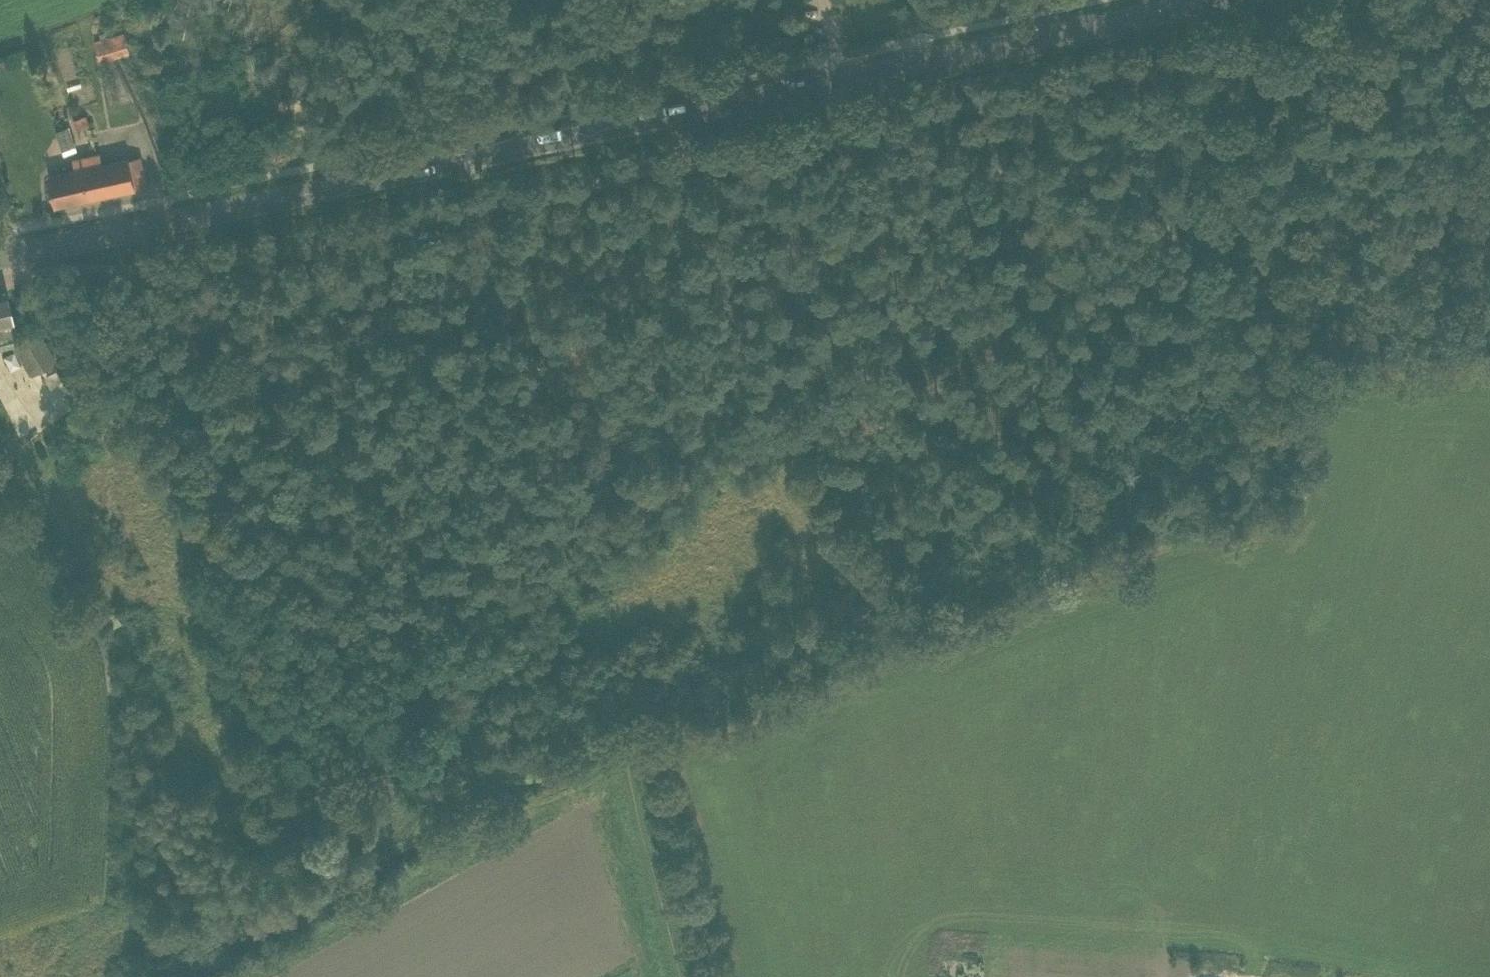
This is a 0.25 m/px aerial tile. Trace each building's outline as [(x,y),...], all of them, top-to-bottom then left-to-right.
[(124,26),(119,10),(107,13),(111,29),(124,26)] [(134,64),(125,32),(95,41),(100,58),(117,54),(120,67),(134,64)] [(87,115),(73,119),(76,129),(90,125),(87,115)] [(70,126),(56,130),(64,154),(78,150),(70,126)] [(147,185),(142,166),(140,155),(103,162),(100,152),(76,157),(78,169),(49,175),(56,206),(147,185)] [(17,338),(5,291),(0,292),(0,342),(17,338)] [(32,374),(37,371),(55,361),(37,331),(14,345),(32,374)]
